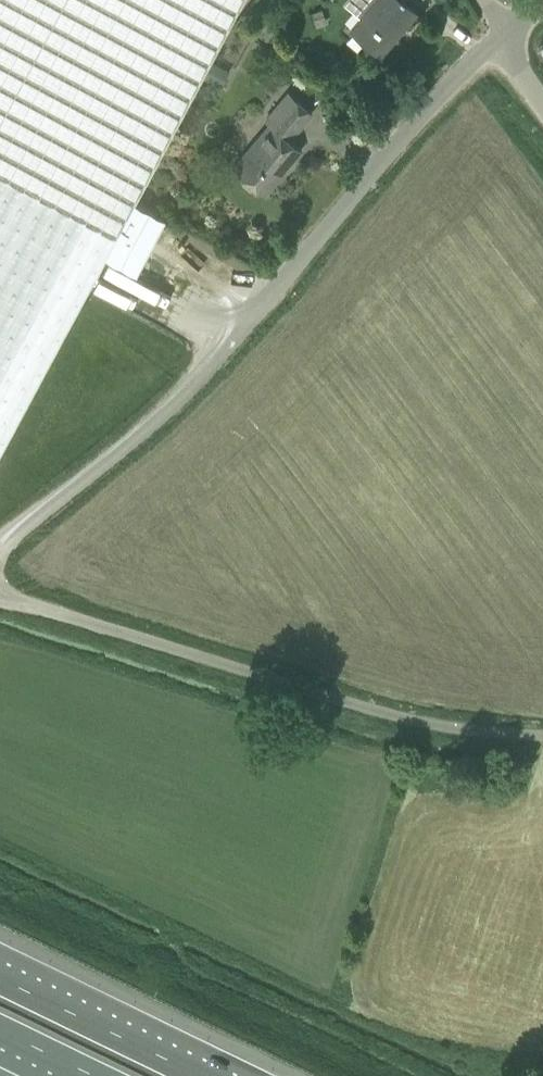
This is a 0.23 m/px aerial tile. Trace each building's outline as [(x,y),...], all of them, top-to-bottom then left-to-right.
[(106,254),(137,270),(166,217),(134,201),(242,0),(0,0),(0,452),(106,254)] [(346,24),(380,53),(416,10),(405,1),(406,0),(366,0),(346,24)] [(328,23),(323,8),(311,12),(317,27),(328,23)] [(278,28),(266,21),(258,34),(270,42),(278,28)] [(260,42),(252,37),(249,42),(257,47),(260,42)] [(221,87),(230,70),(213,61),(204,78),(221,87)] [(234,167),(265,193),(302,148),(290,138),(312,112),(289,92),(266,120),(270,123),(234,167)]
